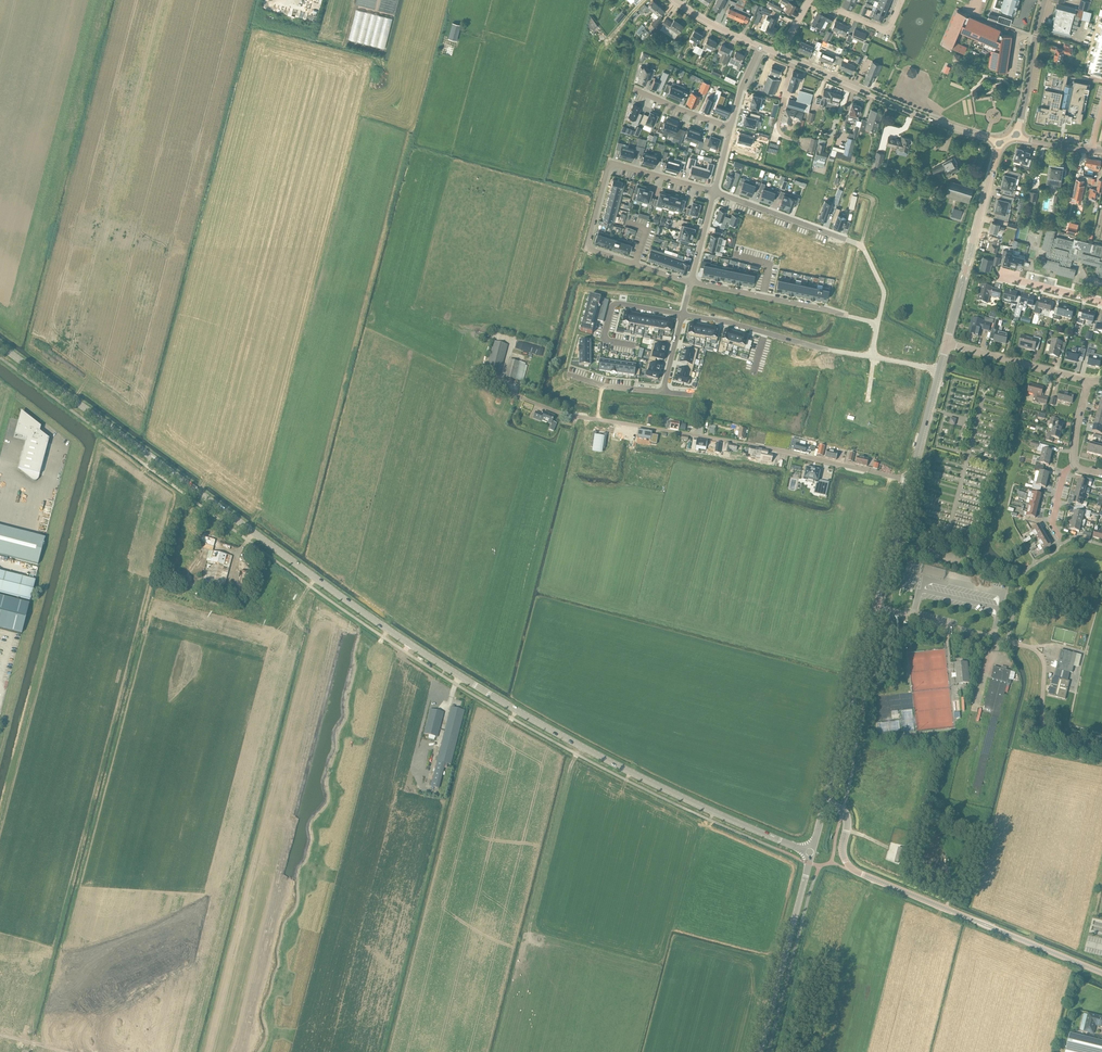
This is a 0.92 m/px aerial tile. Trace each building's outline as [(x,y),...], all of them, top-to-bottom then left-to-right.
[(640,10),(638,12),(642,15),(643,13),(645,11),(647,13),(650,10),(653,12),(659,5),(653,0),(648,6),(648,7),(645,4),(641,8),(640,10)] [(722,6),(723,4),(720,2),(721,0),(717,0),(713,8),(719,11),(722,6)] [(729,9),(726,14),(735,18),(740,5),(743,6),(744,2),(742,1),(739,0),(738,0),(734,10),(729,8),(729,9)] [(749,16),(750,13),(742,10),(747,0),(742,0),(742,1),(744,2),(743,6),(740,5),(735,18),(743,21),(747,22),(749,16)] [(787,0),(781,0),(780,1),(787,5),(784,10),(791,14),(795,5),(789,2),(789,1),(787,0)] [(848,0),(845,0),(842,6),(852,10),(855,3),(848,0)] [(995,7),(1001,9),(1015,14),(1019,0),(997,0),(995,7)] [(1090,2),(1084,0),(1081,0),(1079,7),(1088,9),(1090,2)] [(782,8),(769,2),(766,7),(773,10),(774,9),(780,12),(782,8)] [(886,11),(888,6),(878,2),(876,7),(886,11)] [(760,5),(755,3),(752,11),(757,13),(760,5)] [(1051,31),(1057,32),(1069,36),(1070,32),(1076,34),(1078,27),(1077,27),(1079,18),(1089,21),(1089,20),(1090,17),(1091,12),(1059,4),(1051,31)] [(664,11),(659,5),(653,12),(655,14),(653,17),(656,19),(651,24),(655,27),(662,18),(660,16),(664,11)] [(771,11),(763,7),(761,12),(769,16),(771,11)] [(884,15),(886,11),(876,7),(874,11),(884,15)] [(393,18),(356,10),(349,40),(386,48),(393,18)] [(882,22),(885,16),(884,15),(874,11),(872,10),(869,16),(882,22)] [(1000,30),(970,16),(969,17),(967,15),(957,10),(943,44),(964,53),(967,47),(955,41),(959,31),(983,41),(983,42),(984,45),(986,47),(988,49),(990,50),(992,50),(990,67),(997,68),(997,70),(1006,72),(1012,36),(1002,34),(999,33),(1000,30)] [(622,12),(615,20),(619,23),(626,15),(622,12)] [(828,18),(830,15),(824,12),(823,15),(817,12),(812,23),(816,25),(815,26),(821,29),(827,17),(828,18)] [(598,26),(591,16),(588,24),(593,30),(598,26)] [(769,21),(767,26),(765,31),(773,34),(776,28),(772,26),(775,19),(771,17),(768,16),(766,19),(769,21)] [(666,18),(663,23),(662,24),(669,29),(670,27),(678,33),(683,26),(674,20),(671,24),(668,22),(669,21),(666,18)] [(844,35),(846,31),(848,26),(836,21),(832,30),(844,35)] [(448,39),(457,41),(462,25),(453,22),(448,39)] [(656,31),(657,32),(662,26),(658,23),(651,32),(653,34),(656,31)] [(855,29),(853,34),(852,36),(849,34),(846,40),(851,42),(853,37),(862,42),(866,34),(855,29)] [(695,47),(693,51),(697,54),(700,49),(699,49),(700,47),(696,45),(698,42),(702,35),(694,30),(690,38),(694,40),(692,45),(695,47)] [(827,31),(823,40),(827,42),(832,33),(827,31)] [(708,38),(702,48),(706,50),(707,47),(713,49),(716,42),(708,38)] [(810,55),(814,47),(802,42),(798,50),(810,55)] [(1054,59),(1059,60),(1061,61),(1063,52),(1071,54),(1073,48),(1070,47),(1071,44),(1064,42),(1064,46),(1063,48),(1057,47),(1057,46),(1051,45),(1050,49),(1056,50),(1054,59)] [(719,51),(722,53),(719,59),(726,62),(729,57),(726,56),(730,48),(722,45),(719,51)] [(1094,51),(1101,53),(1101,46),(1098,45),(1097,48),(1095,47),(1094,51)] [(736,51),(733,57),(732,59),(736,61),(734,64),(733,67),(740,70),(743,64),(740,62),(740,61),(741,61),(744,55),(736,51)] [(822,51),(820,55),(819,59),(831,64),(832,62),(836,64),(839,57),(835,55),(835,57),(822,51)] [(1101,61),(1101,53),(1094,51),(1092,54),(1095,55),(1094,58),(1101,61)] [(643,53),(640,60),(643,61),(645,57),(647,58),(649,55),(643,53)] [(839,57),(836,64),(840,65),(839,68),(852,73),(855,66),(843,60),(844,59),(839,57)] [(1094,58),(1093,61),(1091,61),(1090,64),(1101,68),(1101,61),(1094,58)] [(872,61),(866,77),(863,82),(871,85),(874,77),(876,78),(882,65),(872,61)] [(1090,72),(1101,75),(1101,72),(1101,68),(1090,64),(1089,68),(1091,69),(1090,72)] [(768,76),(763,89),(775,93),(780,80),(776,79),(778,76),(779,76),(781,69),(772,65),(768,76)] [(650,70),(644,67),(643,68),(641,67),(638,74),(641,75),(639,78),(638,78),(637,81),(641,83),(642,82),(645,84),(648,75),(652,77),(655,70),(651,68),(650,70)] [(910,68),(909,68),(907,73),(908,74),(908,75),(909,75),(909,76),(911,77),(911,76),(913,77),(914,76),(915,76),(917,71),(916,70),(916,69),(911,67),(910,68)] [(803,74),(793,71),(787,89),(790,90),(789,92),(792,93),(793,91),(795,92),(799,80),(801,80),(803,74)] [(1058,123),(1062,124),(1063,118),(1067,119),(1067,121),(1071,122),(1072,118),(1076,119),(1076,121),(1081,122),(1083,112),(1081,112),(1085,92),(1088,92),(1089,88),(1087,87),(1087,83),(1075,80),(1075,84),(1066,82),(1068,74),(1052,71),(1051,75),(1048,74),(1047,79),(1046,78),(1045,83),(1049,84),(1048,88),(1046,87),(1045,92),(1047,92),(1046,97),(1044,96),(1043,100),(1045,101),(1044,105),(1042,105),(1041,109),(1038,108),(1036,119),(1045,121),(1045,118),(1050,119),(1049,121),(1053,122),(1054,119),(1058,120),(1058,123)] [(655,80),(652,88),(659,91),(667,74),(663,72),(659,81),(656,79),(655,80)] [(690,73),(688,78),(699,82),(700,77),(690,73)] [(700,86),(698,91),(706,94),(710,84),(703,81),(700,86)] [(667,95),(673,97),(679,85),(673,82),(672,85),(667,83),(665,90),(669,92),(667,95)] [(679,85),(673,97),(679,100),(681,97),(685,99),(688,92),(684,90),(685,87),(679,85)] [(813,94),(800,90),(797,101),(789,99),(787,106),(808,112),(811,104),(810,104),(813,94)] [(824,90),(822,95),(820,103),(825,105),(828,91),(824,90)] [(827,100),(831,101),(830,105),(838,107),(840,99),(840,100),(841,94),(828,91),(825,105),(826,105),(827,100)] [(691,92),(687,103),(695,107),(700,96),(691,92)] [(708,97),(703,109),(710,112),(712,107),(715,108),(719,96),(716,95),(715,99),(708,97)] [(720,95),(713,114),(718,116),(719,113),(728,116),(731,110),(722,107),(726,97),(720,95)] [(755,98),(752,109),(760,111),(763,100),(755,98)] [(852,104),(851,109),(849,117),(856,119),(858,112),(859,113),(860,109),(859,109),(860,106),(856,105),(856,104),(853,103),(852,104)] [(637,125),(642,113),(639,112),(641,107),(633,104),(628,116),(634,118),(632,122),(637,125)] [(784,111),(783,116),(781,121),(791,124),(792,118),(800,120),(797,132),(801,133),(804,120),(801,119),(803,113),(793,110),(792,113),(784,111)] [(864,132),(866,128),(876,131),(879,121),(876,120),(879,112),(871,110),(867,122),(865,121),(866,120),(862,119),(859,130),(864,132)] [(644,114),(640,123),(650,127),(655,114),(649,112),(647,115),(644,114)] [(809,112),(807,121),(813,123),(815,113),(809,112)] [(744,117),(743,121),(743,122),(749,124),(752,125),(753,124),(756,125),(759,115),(750,113),(749,116),(745,115),(745,117),(744,117)] [(667,135),(668,132),(672,122),(666,120),(664,123),(661,121),(657,131),(667,135)] [(668,132),(667,135),(673,137),(679,139),(680,134),(682,129),(677,127),(678,124),(672,122),(668,132)] [(836,150),(834,156),(836,157),(846,160),(850,161),(851,155),(850,155),(855,139),(855,137),(856,134),(857,130),(858,126),(855,126),(854,130),(853,134),(851,133),(849,132),(848,138),(847,138),(845,145),(843,152),(839,151),(836,150)] [(626,127),(624,131),(633,135),(635,130),(626,127)] [(685,138),(691,140),(695,130),(689,128),(687,131),(686,131),(685,134),(686,134),(685,138)] [(695,130),(691,140),(697,142),(698,139),(700,140),(701,136),(700,136),(701,132),(695,130)] [(752,137),(740,134),(737,144),(745,146),(746,144),(750,145),(752,137)] [(703,142),(701,148),(708,150),(709,147),(717,149),(721,139),(710,136),(709,139),(705,137),(703,142)] [(818,139),(811,137),(808,149),(815,151),(818,139)] [(907,151),(909,144),(911,144),(911,143),(912,142),(912,141),(911,140),(910,140),(911,139),(902,137),(901,141),(898,140),(899,140),(888,137),(886,145),(897,148),(897,147),(899,147),(899,149),(907,151)] [(625,158),(628,148),(622,147),(623,143),(618,142),(616,149),(619,150),(618,153),(620,153),(619,156),(625,158)] [(816,161),(817,159),(825,161),(827,152),(823,151),(825,144),(818,143),(814,160),(816,161)] [(634,157),(635,154),(633,153),(634,150),(628,148),(625,158),(632,160),(632,157),(634,157)] [(1034,157),(1029,156),(1030,152),(1022,150),(1022,149),(1018,148),(1018,149),(1017,149),(1016,154),(1015,154),(1014,158),(1015,159),(1014,160),(1022,162),(1021,165),(1031,167),(1034,157)] [(875,161),(873,169),(879,171),(881,162),(882,162),(884,154),(876,152),(874,160),(875,161)] [(642,163),(648,165),(651,155),(645,153),(644,156),(642,156),(641,159),(643,160),(642,163)] [(651,155),(648,165),(654,166),(655,163),(657,163),(658,160),(656,160),(657,156),(651,155)] [(690,157),(686,171),(690,172),(689,176),(697,179),(701,166),(695,165),(696,159),(690,157)] [(674,161),(671,171),(677,173),(678,171),(683,172),(686,161),(675,158),(674,161)] [(952,158),(947,160),(941,163),(942,165),(932,170),(934,174),(944,168),(945,170),(948,175),(960,169),(957,163),(955,164),(952,158)] [(1087,158),(1086,165),(1089,165),(1089,166),(1093,167),(1092,169),(1099,171),(1100,167),(1101,161),(1087,158)] [(665,169),(671,171),(674,161),(667,159),(666,163),(665,162),(664,165),(666,166),(665,169)] [(701,166),(697,179),(706,181),(707,177),(711,178),(715,164),(708,162),(707,168),(701,166)] [(1067,169),(1063,169),(1064,164),(1050,162),(1047,183),(1061,185),(1062,177),(1066,177),(1067,169)] [(1004,175),(1002,180),(1014,183),(1015,178),(1019,179),(1021,173),(1009,170),(1007,175),(1005,174),(1005,176),(1004,175)] [(727,175),(724,185),(731,188),(732,184),(736,185),(740,173),(736,172),(734,177),(727,175)] [(784,180),(785,177),(783,176),(778,187),(785,190),(788,181),(784,180)] [(741,177),(738,184),(741,185),(739,191),(741,192),(740,193),(745,195),(750,180),(741,177)] [(613,179),(611,186),(623,189),(625,182),(613,179)] [(1072,190),(1071,195),(1071,196),(1075,197),(1076,194),(1080,195),(1084,181),(1077,179),(1074,190),(1072,190)] [(1089,194),(1089,197),(1090,197),(1089,197),(1097,199),(1098,195),(1101,196),(1101,191),(1101,188),(1101,180),(1099,179),(1097,190),(1090,189),(1089,194)] [(750,180),(745,195),(750,196),(750,195),(751,196),(754,190),(757,191),(760,182),(756,180),(755,182),(750,180)] [(1014,183),(1002,180),(1001,186),(1002,186),(1002,187),(1004,188),(1003,193),(1015,196),(1016,190),(1012,189),(1014,183)] [(946,196),(969,203),(973,188),(951,181),(946,196)] [(761,182),(758,191),(761,192),(759,199),(760,199),(760,200),(765,202),(769,190),(770,188),(764,186),(765,184),(761,182)] [(612,186),(610,193),(622,196),(623,189),(611,186),(612,186)] [(634,192),(632,199),(636,200),(639,201),(642,202),(642,199),(643,199),(646,188),(641,186),(641,187),(639,187),(638,192),(638,193),(634,192)] [(642,199),(642,202),(652,204),(654,198),(650,197),(652,190),(651,190),(651,189),(646,188),(643,199),(642,199)] [(769,190),(765,202),(769,203),(771,203),(773,197),(776,198),(778,195),(778,193),(779,191),(775,190),(774,192),(769,190)] [(781,190),(778,198),(781,199),(778,206),(785,208),(790,194),(781,190)] [(1030,191),(1029,200),(1037,201),(1038,192),(1030,191)] [(655,198),(653,205),(663,208),(663,205),(666,193),(661,192),(661,193),(660,193),(658,199),(655,198)] [(610,193),(608,199),(620,202),(622,196),(610,193)] [(666,193),(663,205),(669,207),(673,195),(672,195),(672,196),(670,195),(670,194),(666,193)] [(790,194),(785,208),(791,210),(794,203),(797,205),(800,198),(790,194)] [(1014,197),(1008,196),(1002,194),(1001,199),(999,199),(998,200),(997,200),(996,205),(1007,208),(1009,202),(1013,203),(1014,197)] [(669,207),(668,209),(672,210),(675,211),(676,208),(676,209),(679,197),(675,196),(675,197),(673,196),(673,195),(669,207)] [(852,195),(849,208),(854,209),(857,196),(852,195)] [(679,197),(676,209),(679,209),(678,212),(681,213),(683,206),(685,200),(683,199),(684,198),(679,197)] [(608,199),(606,206),(618,209),(620,202),(608,199)] [(825,200),(819,218),(826,220),(826,221),(833,203),(832,203),(832,204),(825,201),(825,200)] [(686,214),(692,216),(693,213),(697,214),(698,214),(699,210),(698,210),(700,204),(699,204),(700,203),(695,202),(695,203),(693,202),(691,208),(688,207),(686,214)] [(1007,208),(996,205),(995,210),(996,210),(995,211),(998,212),(996,217),(1008,220),(1010,212),(1006,211),(1007,208)] [(606,206),(605,212),(616,215),(618,209),(606,206)] [(836,207),(831,222),(834,223),(833,226),(843,229),(847,218),(838,215),(840,209),(836,207)] [(953,208),(950,218),(960,220),(963,211),(953,208)] [(719,209),(715,219),(722,222),(720,226),(720,227),(724,229),(724,227),(728,217),(725,216),(726,212),(719,209)] [(615,222),(616,215),(605,212),(603,219),(615,222)] [(728,217),(724,227),(728,228),(729,223),(736,226),(739,216),(732,214),(731,218),(728,217)] [(873,219),(870,231),(871,231),(874,232),(873,237),(879,238),(882,228),(876,226),(878,220),(873,219)] [(684,222),(683,225),(685,226),(684,232),(695,235),(697,230),(696,230),(696,229),(695,229),(696,225),(691,224),(684,222)] [(990,231),(995,232),(998,233),(998,230),(1003,231),(1004,227),(999,226),(1000,224),(992,222),(990,231)] [(882,228),(879,238),(886,240),(887,235),(891,236),(893,225),(889,224),(888,229),(882,228)] [(895,226),(893,236),(897,237),(896,242),(902,244),(904,233),(899,232),(900,227),(895,226)] [(1068,226),(1067,232),(1076,234),(1077,228),(1068,226)] [(1045,258),(1042,257),(1040,266),(1057,270),(1056,273),(1074,277),(1076,269),(1070,267),(1072,259),(1078,261),(1079,259),(1081,259),(1081,261),(1098,266),(1096,272),(1098,272),(1099,274),(1098,276),(1101,277),(1101,245),(1097,244),(1097,245),(1074,239),(1074,241),(1057,237),(1056,238),(1054,237),(1056,230),(1047,228),(1042,248),(1047,249),(1045,258)] [(904,233),(902,244),(908,245),(909,240),(913,241),(916,230),(911,229),(910,234),(904,233)] [(595,242),(600,244),(604,233),(598,231),(595,242)] [(678,237),(677,241),(684,243),(688,244),(689,240),(690,240),(691,241),(692,240),(693,240),(694,235),(680,231),(678,237)] [(918,231),(915,241),(919,242),(918,247),(924,249),(927,238),(921,237),(922,232),(921,232),(918,231)] [(604,233),(600,244),(604,245),(606,246),(609,237),(610,235),(604,233)] [(711,234),(709,242),(722,245),(724,238),(711,234)] [(927,238),(924,249),(931,250),(932,245),(936,246),(938,237),(938,236),(934,234),(933,236),(933,239),(927,238)] [(989,235),(988,242),(999,245),(1001,238),(989,235)] [(940,238),(938,247),(942,248),(941,253),(947,254),(950,243),(944,242),(945,239),(945,237),(940,236),(940,238)] [(609,237),(606,246),(608,247),(612,248),(614,239),(609,237)] [(620,241),(617,250),(619,251),(620,250),(623,251),(626,240),(621,238),(620,241)] [(614,239),(612,248),(615,249),(617,250),(620,241),(614,239)] [(626,240),(623,251),(628,253),(632,242),(626,240)] [(950,243),(947,254),(953,256),(954,251),(958,251),(961,241),(956,240),(956,242),(955,245),(950,243)] [(709,242),(707,249),(716,251),(715,254),(718,255),(722,256),(722,253),(720,252),(722,245),(709,242)] [(998,246),(992,244),(990,251),(997,253),(998,246)] [(647,259),(654,262),(658,250),(651,248),(647,259)] [(658,250),(654,262),(660,264),(664,252),(658,250)] [(1003,264),(1009,265),(1013,252),(1006,250),(1003,264)] [(664,252),(660,264),(667,266),(671,254),(664,252)] [(1013,253),(1010,265),(1017,267),(1018,263),(1024,265),(1025,258),(1025,257),(1025,256),(1019,254),(1019,255),(1013,253)] [(671,254),(667,266),(673,268),(677,257),(671,254)] [(1000,257),(995,256),(994,260),(983,257),(981,268),(990,271),(992,264),(998,265),(1000,257)] [(673,268),(680,270),(684,259),(677,257),(673,268)] [(680,270),(679,270),(686,273),(690,261),(684,259),(680,270)] [(863,268),(862,274),(868,275),(868,278),(872,278),(873,273),(873,271),(872,271),(870,270),(870,268),(871,263),(867,262),(865,261),(864,265),(863,265),(863,268)] [(702,263),(701,265),(703,266),(703,269),(702,275),(708,276),(710,265),(702,263)] [(710,265),(708,276),(713,277),(714,277),(716,266),(717,264),(714,264),(711,263),(710,265)] [(876,279),(880,280),(880,278),(883,278),(886,279),(889,267),(883,265),(881,273),(880,273),(877,272),(876,279)] [(726,268),(724,279),(730,280),(733,270),(733,268),(730,267),(727,266),(726,268)] [(892,274),(891,281),(895,282),(895,280),(901,281),(904,269),(898,268),(896,275),(892,274)] [(904,269),(901,281),(907,282),(907,285),(910,286),(912,279),(909,278),(910,271),(904,269)] [(912,279),(910,286),(914,287),(915,284),(921,285),(924,274),(917,272),(916,279),(912,279)] [(748,273),(746,284),(753,285),(754,280),(755,274),(748,273)] [(924,274),(921,285),(927,287),(926,289),(930,290),(932,283),(928,282),(930,275),(924,274)] [(778,279),(776,290),(782,291),(784,280),(781,280),(778,279)] [(978,301),(983,302),(988,303),(990,296),(1000,298),(1001,291),(991,289),(992,287),(982,285),(978,301)] [(817,287),(815,298),(816,298),(820,299),(823,286),(822,288),(820,287),(817,287)] [(823,286),(820,299),(827,300),(828,295),(829,289),(829,287),(823,286)] [(1012,315),(1015,316),(1019,299),(1016,298),(1017,293),(1006,290),(1003,302),(1011,305),(1010,308),(1013,312),(1013,313),(1012,315)] [(590,295),(588,302),(599,305),(601,298),(590,295)] [(1014,317),(1019,318),(1022,307),(1027,309),(1027,305),(1032,307),(1034,298),(1023,295),(1022,300),(1019,299),(1015,316),(1014,317)] [(603,299),(597,321),(603,322),(609,300),(603,299)] [(1041,299),(1040,303),(1037,302),(1034,313),(1040,315),(1041,309),(1050,311),(1053,302),(1041,299)] [(588,303),(586,309),(595,312),(597,305),(599,306),(599,305),(588,302),(588,303)] [(1055,309),(1054,314),(1053,319),(1060,321),(1061,317),(1071,319),(1074,309),(1064,307),(1065,305),(1060,304),(1059,309),(1055,309)] [(586,309),(584,316),(593,318),(595,312),(586,309)] [(1079,312),(1078,318),(1076,323),(1083,325),(1084,320),(1093,323),(1095,313),(1084,310),(1083,314),(1079,312)] [(624,313),(623,323),(629,324),(628,326),(629,326),(631,314),(624,313)] [(584,316),(583,323),(589,325),(591,326),(593,318),(584,316)] [(989,331),(990,325),(991,323),(983,322),(983,321),(973,318),(971,327),(972,327),(970,335),(979,337),(982,327),(984,327),(984,329),(989,331)] [(1094,329),(1094,332),(1099,333),(1099,332),(1101,333),(1101,318),(1100,325),(1096,324),(1094,329)] [(666,320),(664,331),(670,332),(672,322),(666,320)] [(582,323),(580,331),(592,334),(594,326),(591,326),(589,325),(583,323),(582,323)] [(690,325),(688,337),(694,338),(696,326),(690,325)] [(993,325),(992,330),(991,335),(995,336),(994,341),(1006,344),(1008,335),(996,332),(998,326),(993,325)] [(713,329),(711,341),(717,342),(719,330),(713,329)] [(725,331),(721,343),(728,345),(731,333),(725,331)] [(731,333),(728,345),(733,346),(736,334),(731,333)] [(736,334),(733,346),(738,348),(742,336),(736,334)] [(742,336),(738,348),(749,351),(752,342),(747,341),(748,337),(742,336)] [(1038,350),(1039,345),(1041,339),(1034,337),(1033,339),(1022,336),(1020,346),(1027,348),(1027,349),(1034,351),(1035,349),(1038,350)] [(1052,340),(1051,345),(1048,355),(1058,357),(1060,351),(1064,352),(1066,344),(1052,340)] [(494,341),(487,367),(486,372),(499,376),(508,345),(494,341)] [(519,349),(542,355),(544,347),(521,342),(519,349)] [(654,342),(651,351),(664,355),(666,348),(659,347),(660,343),(654,342)] [(684,350),(682,356),(696,359),(698,350),(692,348),(691,351),(684,350)] [(1067,354),(1066,359),(1077,362),(1078,360),(1078,357),(1080,358),(1079,360),(1083,361),(1086,350),(1083,349),(1077,348),(1077,350),(1073,349),(1072,352),(1068,351),(1067,354)] [(1088,349),(1087,352),(1086,357),(1090,358),(1088,365),(1092,366),(1092,365),(1099,367),(1101,359),(1093,357),(1095,351),(1088,349)] [(651,351),(649,361),(655,362),(656,359),(663,361),(664,355),(651,351)] [(682,356),(681,362),(688,364),(687,367),(693,369),(696,359),(682,356)] [(509,360),(506,372),(505,377),(521,381),(525,364),(509,360)] [(649,361),(646,370),(659,374),(661,367),(654,366),(655,362),(649,361)] [(679,369),(678,375),(691,378),(693,369),(687,367),(686,370),(679,369)] [(646,370),(645,376),(658,380),(659,374),(646,370)] [(702,371),(702,378),(705,378),(705,386),(711,386),(712,374),(706,374),(707,371),(702,371)] [(712,374),(711,386),(718,387),(718,380),(722,380),(723,373),(719,372),(718,375),(712,374)] [(726,373),(725,380),(729,381),(728,388),(735,389),(736,376),(730,376),(730,373),(726,373)] [(678,375),(676,381),(689,384),(691,378),(678,375)] [(742,382),(742,390),(753,391),(754,387),(759,387),(760,379),(753,378),(752,383),(742,382)] [(766,380),(762,390),(768,392),(771,382),(766,380)] [(771,382),(768,392),(774,394),(777,384),(771,382)] [(777,384),(774,394),(779,396),(783,385),(777,384)] [(1030,384),(1029,389),(1028,393),(1035,395),(1033,401),(1046,405),(1048,398),(1041,396),(1044,387),(1030,384)] [(783,385),(779,396),(785,397),(788,387),(783,385)] [(796,388),(792,399),(798,401),(802,389),(796,388)] [(802,389),(798,401),(805,403),(808,391),(802,389)] [(1060,392),(1058,400),(1072,403),(1074,395),(1060,392)] [(814,395),(811,405),(812,405),(814,406),(817,407),(820,397),(817,396),(814,395)] [(820,397),(817,407),(823,409),(826,398),(820,397)] [(826,398),(823,409),(828,410),(832,400),(826,398)] [(832,400),(828,410),(834,412),(837,402),(832,400)] [(837,402),(834,412),(840,414),(843,403),(837,402)] [(547,422),(551,424),(555,416),(545,412),(544,415),(536,412),(534,418),(542,421),(542,419),(547,421),(547,422)] [(18,469),(32,480),(33,481),(34,481),(35,481),(36,481),(37,480),(38,480),(38,479),(38,478),(49,439),(38,431),(39,427),(26,418),(26,417),(25,417),(24,417),(23,417),(22,417),(21,417),(21,418),(20,418),(20,419),(20,420),(17,432),(27,435),(18,469)] [(1052,429),(1061,432),(1063,425),(1058,423),(1059,420),(1052,418),(1050,424),(1053,425),(1052,429)] [(668,422),(667,428),(670,428),(678,430),(679,424),(669,422),(668,422)] [(1101,434),(1101,429),(1101,427),(1094,425),(1093,431),(1101,434)] [(744,439),(746,430),(740,428),(739,431),(737,431),(736,432),(735,435),(736,436),(738,436),(738,438),(744,439)] [(641,429),(640,438),(651,440),(651,443),(656,444),(658,436),(651,435),(652,431),(641,429)] [(1061,432),(1052,429),(1051,434),(1048,433),(1046,440),(1053,442),(1054,438),(1059,439),(1061,432)] [(593,432),(591,447),(594,448),(594,451),(601,452),(601,449),(605,449),(607,434),(603,434),(603,438),(596,437),(597,433),(593,432)] [(711,441),(698,439),(698,440),(695,439),(693,450),(696,451),(697,446),(710,448),(711,441)] [(792,439),(790,449),(794,450),(805,453),(809,454),(810,450),(815,451),(816,448),(810,446),(810,448),(807,447),(805,447),(801,446),(799,445),(801,441),(797,440),(792,439)] [(1049,447),(1044,445),(1040,444),(1032,441),(1030,446),(1039,448),(1038,451),(1042,452),(1041,456),(1051,459),(1053,452),(1048,450),(1049,447)] [(725,443),(723,452),(730,453),(730,450),(733,450),(737,451),(738,445),(725,443)] [(1093,454),(1095,444),(1090,443),(1087,453),(1093,454)] [(1099,456),(1101,446),(1098,445),(1099,444),(1096,443),(1096,444),(1095,444),(1093,454),(1099,456)] [(819,445),(817,455),(823,457),(825,446),(819,445)] [(749,453),(749,454),(756,456),(756,457),(761,458),(761,461),(771,463),(772,455),(767,454),(768,451),(763,450),(750,447),(749,453)] [(827,450),(825,457),(836,460),(838,453),(834,452),(834,451),(830,450),(830,451),(827,450)] [(1035,466),(1044,468),(1045,464),(1049,465),(1051,459),(1041,456),(1040,460),(1037,459),(1036,462),(1032,461),(1031,465),(1035,466)] [(857,457),(856,464),(867,466),(868,460),(864,459),(864,458),(860,457),(860,458),(857,457)] [(1038,478),(1048,481),(1049,474),(1043,472),(1044,468),(1035,466),(1034,471),(1040,472),(1038,478)] [(804,473),(803,479),(804,479),(804,480),(808,481),(808,483),(812,484),(812,482),(817,483),(821,483),(818,494),(825,496),(828,483),(821,481),(821,482),(818,481),(819,477),(818,477),(820,471),(819,471),(818,471),(818,470),(816,470),(814,470),(815,470),(814,469),(814,470),(812,469),(811,469),(810,468),(808,468),(807,468),(806,468),(805,474),(804,473)] [(1077,485),(1086,488),(1087,486),(1091,487),(1093,478),(1083,476),(1082,480),(1079,479),(1077,485)] [(1026,484),(1025,487),(1026,487),(1032,488),(1034,489),(1040,490),(1041,491),(1042,487),(1046,488),(1048,481),(1038,478),(1037,482),(1034,482),(1033,483),(1033,486),(1029,485),(1027,484),(1026,484)] [(1086,490),(1086,488),(1077,485),(1076,491),(1085,494),(1089,495),(1090,491),(1086,490)] [(1083,500),(1085,494),(1076,491),(1074,497),(1083,500)] [(1031,498),(1040,500),(1041,494),(1032,492),(1031,498)] [(1075,508),(1079,509),(1083,510),(1084,507),(1086,507),(1087,503),(1083,502),(1083,500),(1074,497),(1073,503),(1076,504),(1075,508)] [(1029,504),(1038,506),(1040,500),(1031,498),(1029,504)] [(1028,510),(1037,512),(1038,506),(1029,504),(1028,510)] [(1083,520),(1084,516),(1086,517),(1090,518),(1091,514),(1099,516),(1099,514),(1091,512),(1083,510),(1079,509),(1078,512),(1074,511),(1073,513),(1074,514),(1074,517),(1083,520)] [(1028,510),(1027,513),(1025,512),(1024,515),(1035,518),(1037,512),(1028,510)] [(1083,520),(1074,517),(1073,521),(1071,520),(1071,523),(1084,526),(1086,521),(1083,520)] [(1017,523),(1014,525),(1020,536),(1023,534),(1017,523)] [(1083,529),(1084,526),(1071,523),(1070,525),(1071,526),(1070,529),(1080,532),(1080,528),(1083,529)] [(1031,536),(1034,534),(1042,530),(1039,524),(1031,529),(1033,532),(1029,534),(1031,536)] [(38,565),(45,538),(0,526),(0,555),(38,565)] [(1099,539),(1101,530),(1095,528),(1093,538),(1099,539)] [(1045,535),(1042,530),(1034,534),(1037,539),(1045,535)] [(1084,532),(1083,538),(1090,540),(1092,533),(1084,532)] [(1045,535),(1037,539),(1040,544),(1048,540),(1045,535)] [(226,584),(232,556),(213,551),(215,539),(203,536),(199,550),(208,552),(201,583),(219,586),(220,582),(226,584)] [(1048,540),(1040,544),(1043,549),(1051,545),(1048,540)] [(30,600),(35,580),(0,571),(0,592),(30,600)] [(235,589),(244,591),(248,573),(240,571),(235,589)] [(29,604),(0,597),(0,628),(21,633),(29,604)] [(1056,669),(1059,669),(1057,676),(1064,677),(1066,671),(1072,673),(1077,654),(1066,651),(1066,652),(1061,651),(1061,650),(1056,669)] [(955,663),(956,669),(956,672),(959,671),(960,683),(969,682),(967,662),(955,663)] [(1010,671),(994,667),(983,713),(991,715),(971,794),(980,796),(1007,683),(1010,683),(1011,680),(1008,679),(1010,671)] [(1070,681),(1053,677),(1048,695),(1065,699),(1070,681)] [(451,707),(449,714),(431,786),(439,788),(445,763),(451,765),(464,711),(454,708),(455,706),(452,705),(451,707)] [(424,733),(429,735),(428,739),(434,741),(435,736),(438,737),(444,713),(430,709),(424,733)] [(901,850),(896,863),(900,865),(905,851),(901,850)] [(1088,1013),(1084,1031),(1094,1033),(1096,1025),(1101,1027),(1101,1017),(1088,1013)] [(1070,1033),(1066,1051),(1065,1051),(1101,1051),(1101,1041),(1070,1033)]
